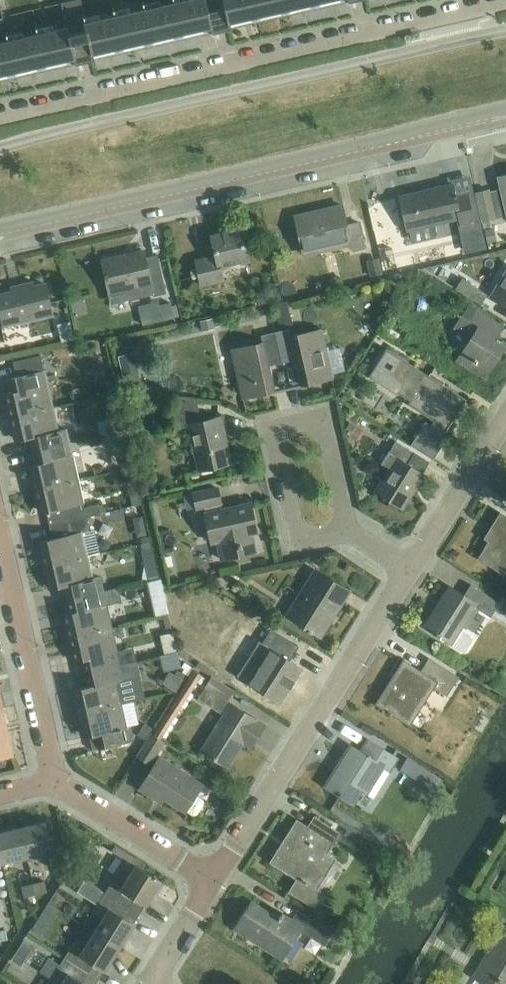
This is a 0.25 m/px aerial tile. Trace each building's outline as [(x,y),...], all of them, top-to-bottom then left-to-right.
[(180,4),(182,14),(216,6),(214,0),(196,0),(180,4)] [(218,16),(251,8),(249,0),(241,0),(216,6),(218,16)] [(251,8),(284,1),(284,0),(249,0),(251,8)] [(320,3),(319,0),(287,0),(284,1),(286,11),(320,3)] [(253,19),(286,11),(284,1),(251,8),(253,19)] [(65,31),(81,27),(84,26),(79,2),(59,7),(65,31)] [(182,14),(180,4),(147,11),(149,22),(182,14)] [(182,14),(185,24),(218,16),(216,6),(182,14)] [(230,24),(253,19),(251,8),(218,16),(220,26),(230,24)] [(149,22),(147,11),(114,19),(116,29),(149,22)] [(149,22),(152,32),(185,24),(182,14),(149,22)] [(211,29),(220,26),(218,16),(185,24),(187,34),(211,29)] [(116,29),(114,19),(84,26),(81,27),(83,37),(116,29)] [(36,26),(39,37),(48,35),(56,33),(54,21),(36,26)] [(116,29),(119,39),(152,32),(149,22),(116,29)] [(152,32),(154,42),(187,34),(185,24),(152,32)] [(232,30),(230,24),(220,26),(211,29),(212,34),(232,30)] [(81,27),(65,31),(56,33),(48,35),(50,45),(83,37),(81,27)] [(23,28),(5,32),(8,44),(15,42),(26,40),(23,28)] [(83,37),(86,47),(119,39),(116,29),(83,37)] [(119,39),(121,50),(154,42),(152,32),(119,39)] [(39,37),(26,40),(15,42),(17,53),(50,45),(48,35),(39,37)] [(52,55),(86,47),(83,37),(50,45),(52,55)] [(93,56),(121,50),(119,39),(86,47),(88,57),(93,56)] [(8,44),(0,46),(0,57),(17,53),(15,42),(8,44)] [(19,63),(52,55),(50,45),(17,53),(19,63)] [(55,65),(74,61),(88,57),(86,47),(52,55),(55,65)] [(19,63),(17,53),(0,57),(0,67),(19,63)] [(19,63),(22,73),(55,65),(52,55),(19,63)] [(95,62),(93,56),(88,57),(74,61),(75,66),(95,62)] [(22,73),(19,63),(0,67),(0,78),(22,73)] [(500,178),(502,190),(489,193),(489,192),(476,195),(484,227),(491,226),(490,220),(505,216),(505,177),(500,178)] [(427,191),(400,197),(408,232),(460,220),(462,226),(474,223),(468,195),(455,198),(452,185),(440,188),(441,189),(427,192),(427,191)] [(350,250),(364,247),(359,224),(347,227),(342,206),(295,217),(304,255),(349,245),(350,250)] [(220,267),(247,261),(240,230),(212,236),(217,256),(196,261),(202,286),(223,281),(220,267)] [(144,251),(102,261),(112,303),(141,296),(139,286),(151,284),(153,293),(154,297),(167,294),(159,261),(147,264),(144,251)] [(491,297),(505,307),(505,274),(491,297)] [(456,289),(481,305),(488,295),(463,279),(456,289)] [(19,322),(52,315),(45,285),(33,288),(33,284),(21,286),(22,291),(0,295),(0,310),(2,321),(17,317),(19,322)] [(484,379),(505,345),(505,343),(498,338),(505,327),(469,304),(455,325),(473,337),(457,361),(484,379)] [(289,310),(276,312),(280,328),(292,325),(289,310)] [(274,328),(271,313),(262,315),(265,330),(274,328)] [(288,329),(275,332),(282,363),(295,360),(301,386),(332,379),(321,331),(290,338),(288,329)] [(282,363),(275,332),(261,335),(263,344),(231,351),(242,399),(274,392),(268,366),(282,363)] [(433,421),(431,424),(426,421),(411,444),(434,459),(447,438),(443,436),(466,399),(386,349),(367,377),(396,395),(397,394),(409,401),(407,405),(433,421)] [(11,392),(4,394),(10,418),(54,408),(48,384),(47,384),(40,356),(39,356),(23,360),(13,362),(16,377),(16,378),(25,376),(28,388),(11,392)] [(177,433),(189,431),(198,472),(229,465),(222,432),(224,431),(221,416),(202,420),(198,402),(174,400),(173,427),(176,427),(177,433)] [(49,435),(51,447),(69,443),(66,430),(59,431),(54,408),(10,418),(15,443),(49,435)] [(390,469),(375,492),(390,501),(389,506),(396,511),(400,508),(401,508),(423,475),(422,474),(430,462),(396,441),(389,452),(381,464),(390,469)] [(30,467),(35,490),(79,480),(74,457),(72,457),(69,443),(51,447),(54,461),(30,467)] [(66,509),(69,521),(86,517),(102,514),(100,503),(83,507),(83,505),(85,505),(79,480),(35,490),(41,515),(66,509)] [(250,534),(257,532),(250,503),(221,510),(216,488),(193,494),(196,507),(204,506),(206,513),(204,513),(211,542),(217,541),(221,560),(255,552),(250,534)] [(501,515),(492,529),(497,532),(481,558),(505,574),(505,518),(501,515)] [(72,535),(38,543),(44,567),(88,557),(88,556),(100,553),(94,530),(89,532),(86,517),(69,521),(72,535)] [(191,559),(204,556),(201,544),(188,547),(191,559)] [(88,557),(44,567),(49,591),(62,588),(83,583),(86,597),(103,593),(103,592),(100,578),(93,579),(88,557)] [(287,615),(321,637),(350,591),(326,576),(319,586),(309,580),(287,615)] [(425,627),(463,651),(466,650),(472,640),(471,637),(460,630),(475,606),(491,617),(499,603),(471,585),(464,595),(451,586),(425,627)] [(68,614),(63,615),(69,639),(113,629),(108,606),(122,603),(119,589),(103,592),(103,593),(86,597),(89,609),(68,614)] [(100,657),(103,670),(133,664),(131,652),(118,655),(117,653),(119,652),(113,629),(69,639),(75,663),(100,657)] [(249,683),(279,702),(301,669),(289,661),(298,647),(271,630),(262,644),(270,650),(249,683)] [(171,650),(156,651),(157,666),(172,665),(171,650)] [(404,660),(376,704),(405,722),(429,685),(446,696),(459,676),(430,658),(421,671),(404,660)] [(72,691),(78,714),(122,704),(117,682),(124,680),(123,676),(135,673),(133,664),(103,670),(106,683),(72,691)] [(200,673),(193,668),(152,732),(160,737),(200,673)] [(255,741),(265,725),(226,701),(233,691),(212,677),(199,698),(224,714),(201,750),(227,767),(247,736),(255,741)] [(122,704),(78,714),(83,739),(107,734),(110,746),(135,741),(132,725),(127,726),(122,704)] [(8,732),(3,709),(0,710),(0,734),(8,732)] [(0,734),(0,759),(14,756),(8,732),(0,734)] [(138,756),(151,764),(164,742),(152,734),(138,756)] [(369,794),(385,769),(389,771),(397,758),(367,740),(360,752),(351,746),(325,786),(354,805),(363,791),(369,794)] [(400,755),(394,765),(410,774),(415,764),(400,755)] [(196,794),(201,785),(159,759),(140,789),(154,797),(157,793),(185,811),(186,809),(193,814),(198,814),(205,803),(204,798),(196,794)] [(338,833),(314,818),(308,828),(297,822),(272,862),(298,879),(290,892),(312,906),(321,892),(315,888),(333,859),(324,854),(338,833)] [(45,822),(21,827),(28,858),(51,852),(45,822)] [(0,832),(0,851),(3,863),(28,858),(21,827),(0,832)] [(126,859),(105,892),(140,914),(145,905),(146,906),(161,881),(126,859)] [(45,881),(33,884),(35,895),(47,892),(45,881)] [(35,895),(33,884),(22,886),(24,897),(35,895)] [(103,919),(95,932),(120,948),(134,925),(133,924),(140,914),(105,892),(93,912),(103,919)] [(333,934),(318,925),(297,911),(291,920),(282,914),(278,920),(251,903),(235,928),(282,959),(301,929),(326,945),(333,934)] [(484,983),(505,983),(505,928),(475,979),(484,983)] [(64,958),(99,980),(120,948),(95,932),(87,944),(77,938),(64,958)] [(0,962),(0,969),(22,983),(30,969),(5,954),(0,962)] [(99,980),(64,958),(60,965),(48,958),(40,971),(51,978),(47,983),(97,983),(99,980)]
